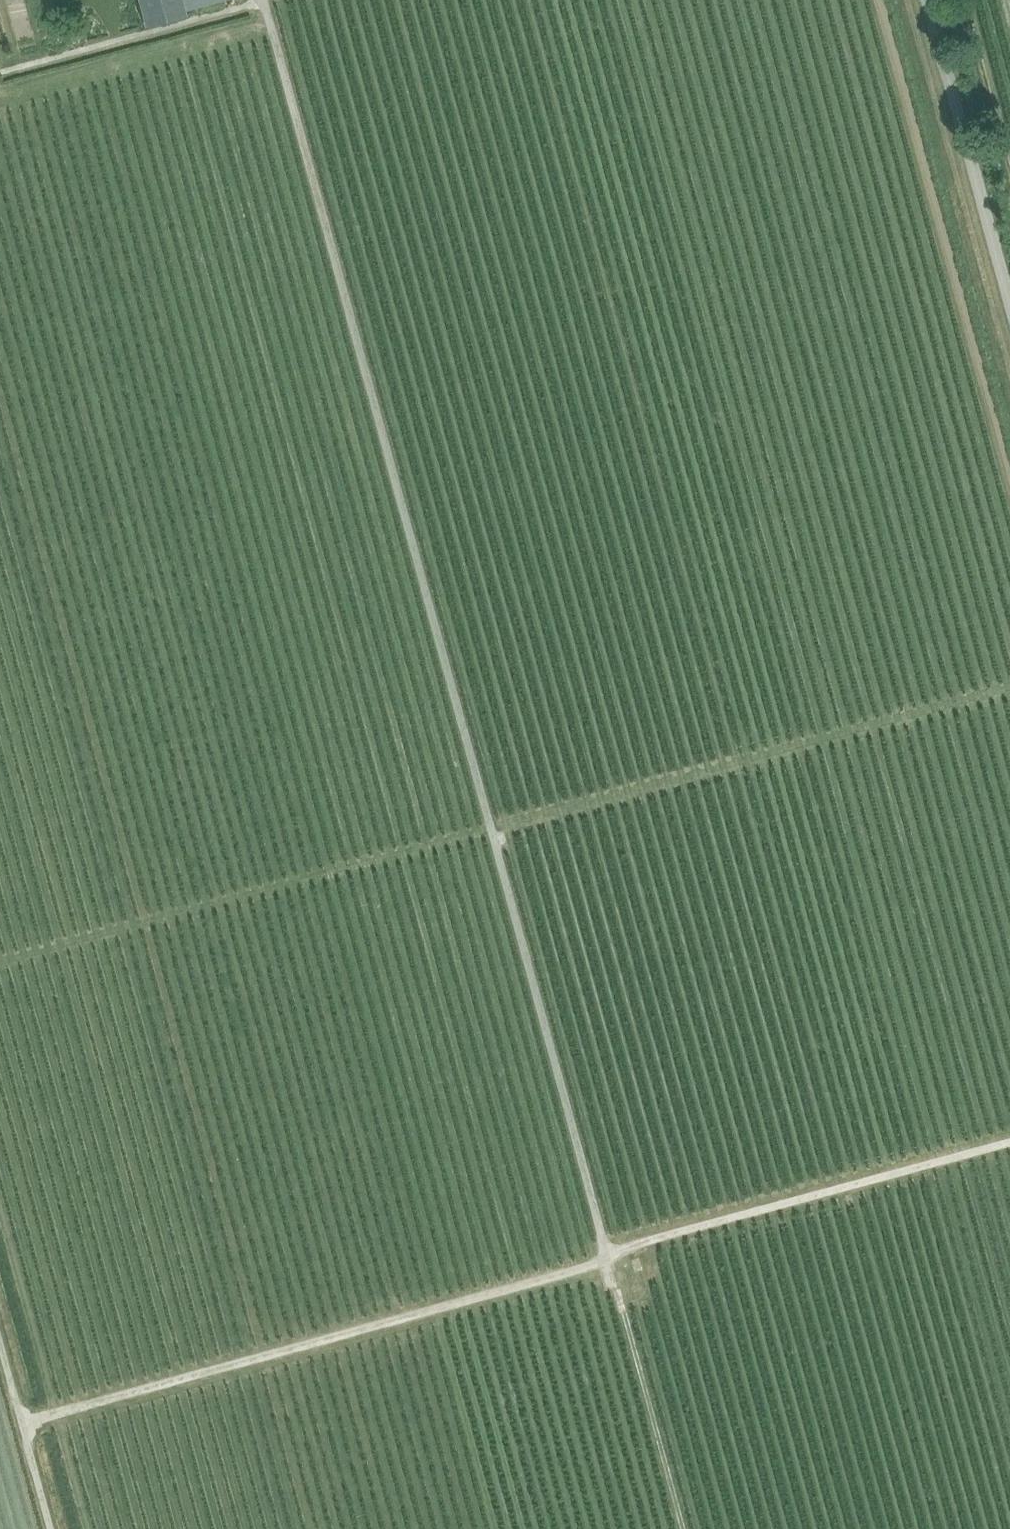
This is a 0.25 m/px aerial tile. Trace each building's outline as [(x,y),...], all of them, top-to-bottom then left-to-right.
[(145,24),(186,12),(185,8),(215,0),(139,0),(145,24)]
